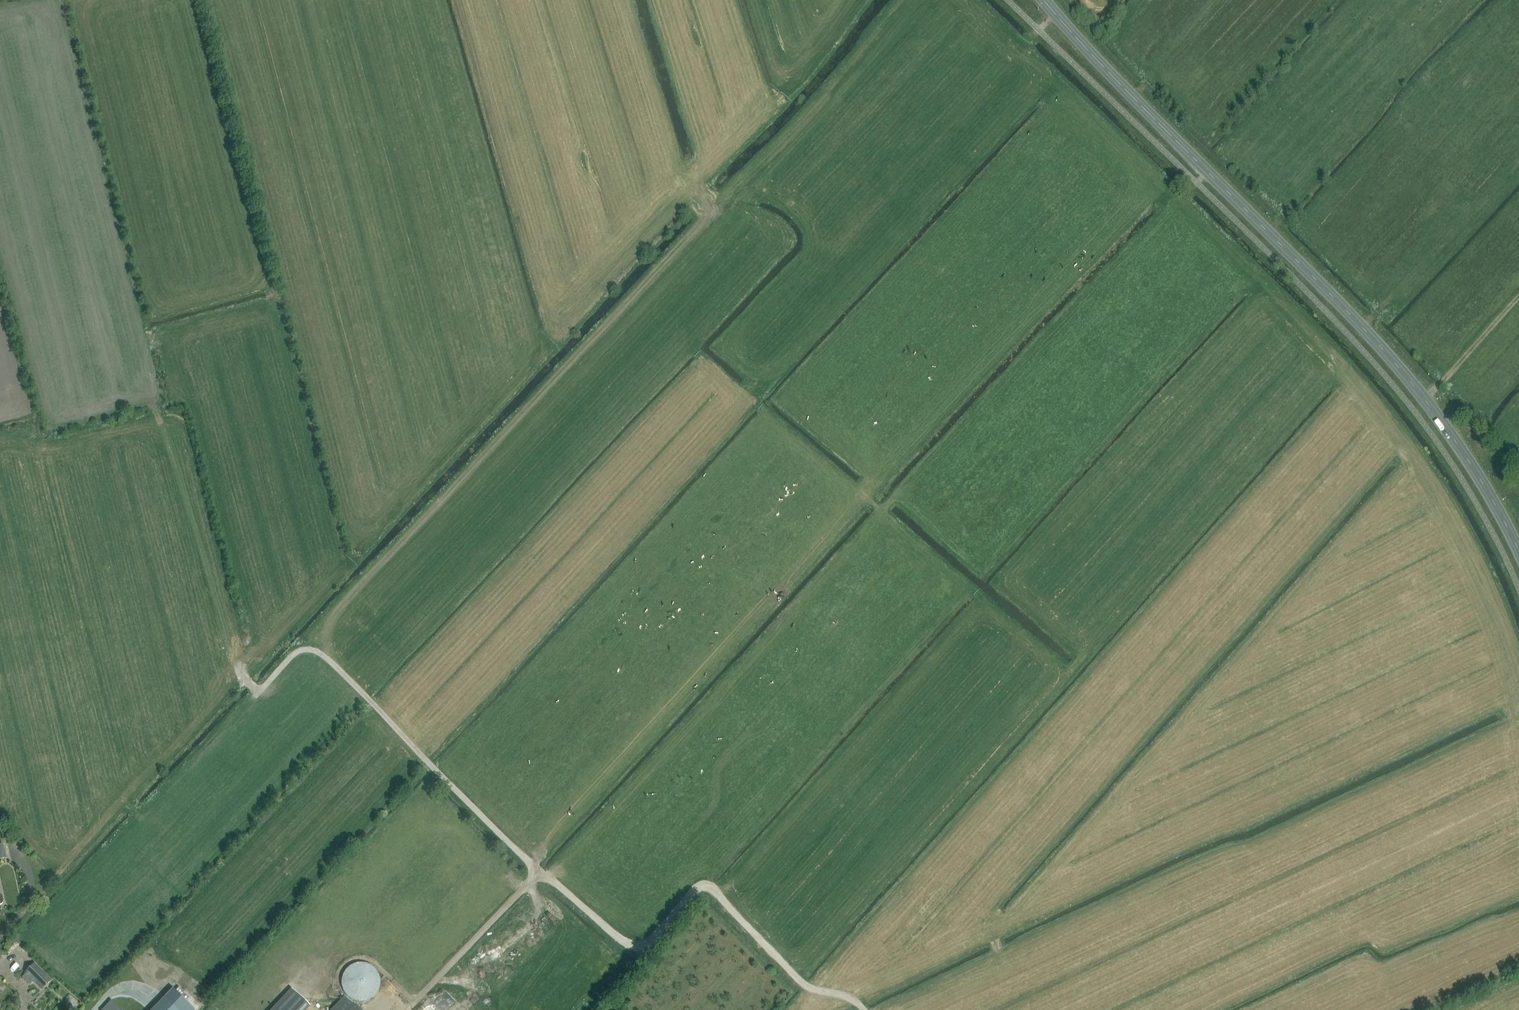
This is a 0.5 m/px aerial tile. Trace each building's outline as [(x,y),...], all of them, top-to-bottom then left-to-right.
[(0,844),(0,859),(10,857),(6,843),(0,844)] [(376,969),(372,965),(367,963),(361,963),(355,963),(350,966),(346,970),(343,974),(342,980),(342,985),(344,991),(347,995),(351,999),(356,1001),(362,1002),(367,1001),(372,998),(376,995),(379,990),(381,985),(381,979),(379,974),(376,969)] [(51,979),(36,964),(26,974),(40,989),(51,979)] [(310,1006),(292,989),(272,1009),(305,1009),(310,1006)] [(152,1009),(179,1009),(165,997),(152,1009)] [(345,997),(333,1009),(360,1009),(345,997)]
